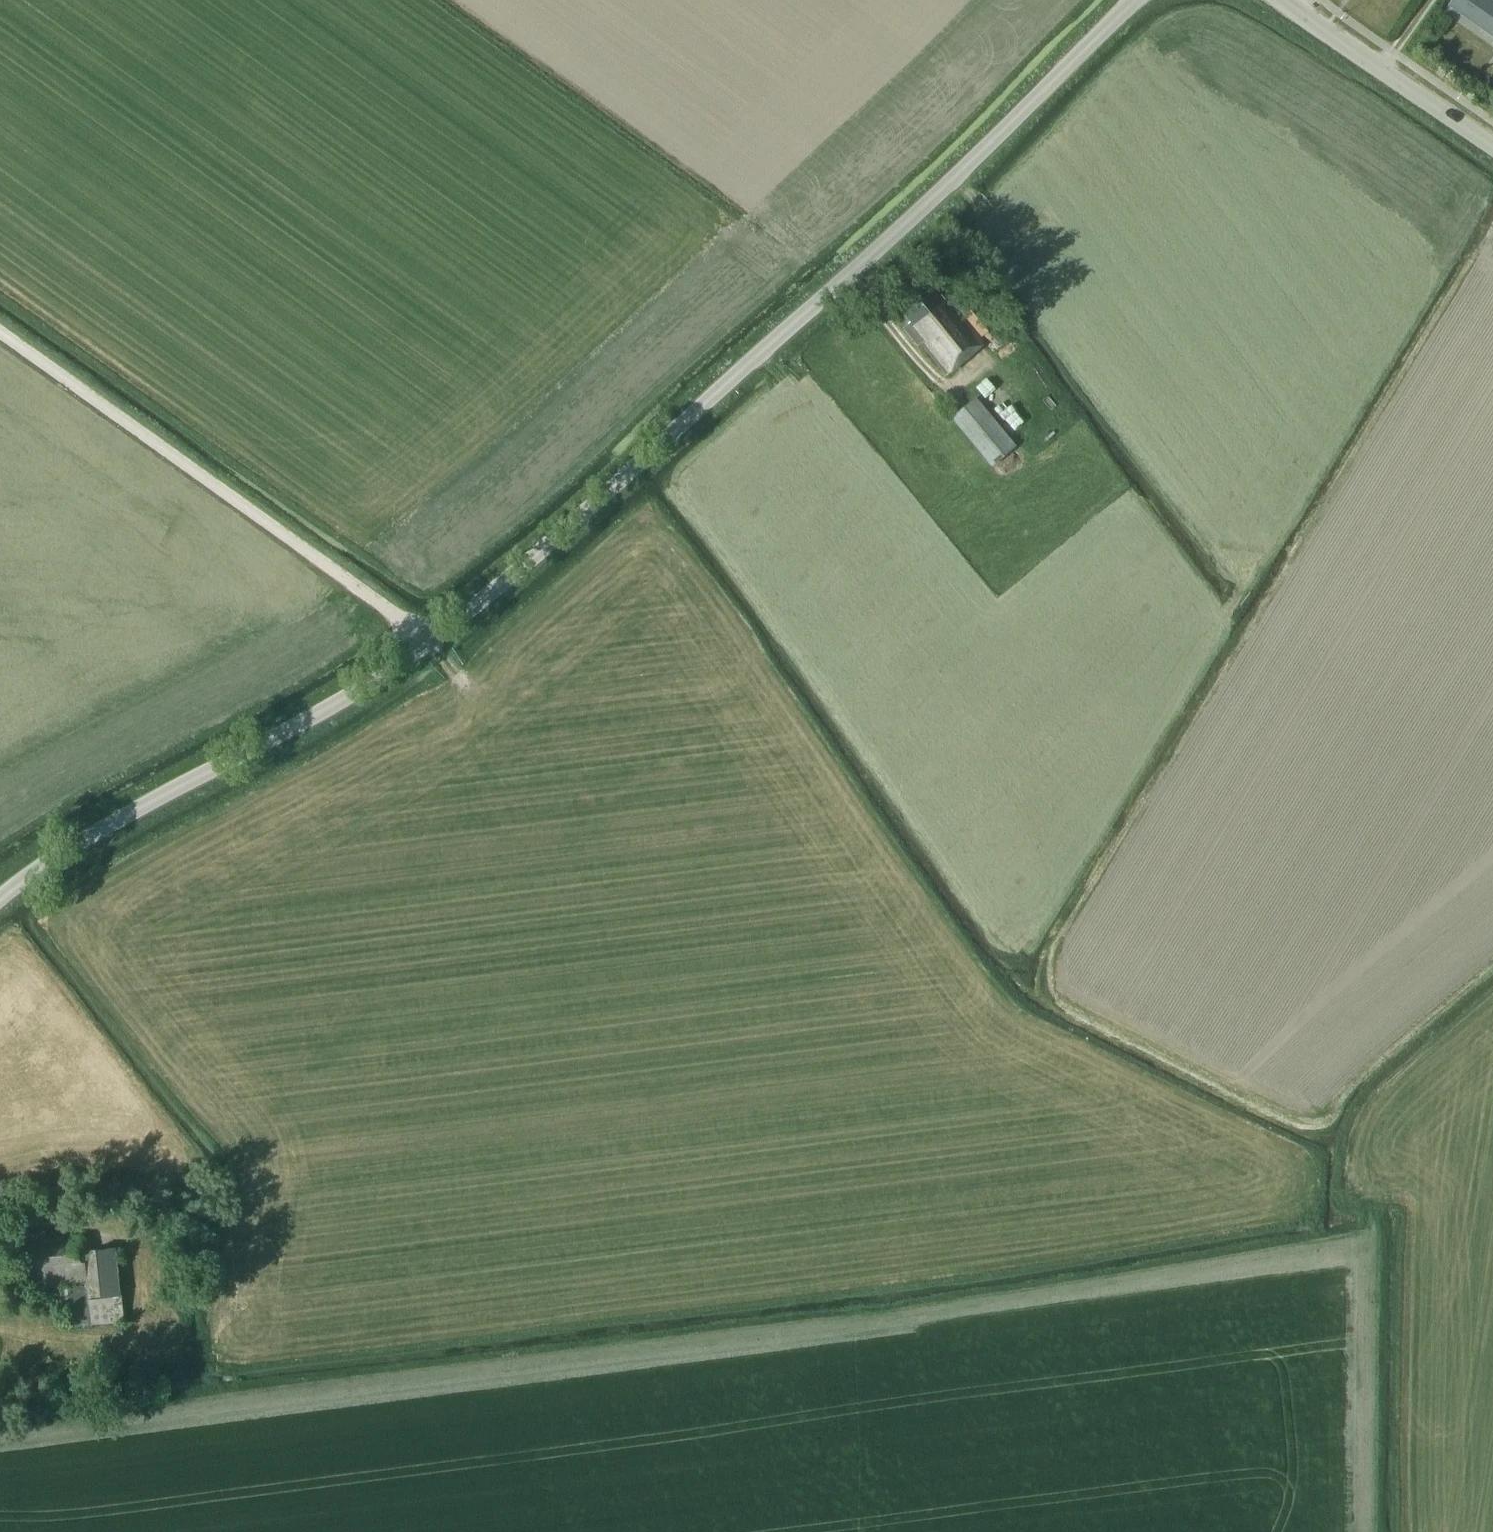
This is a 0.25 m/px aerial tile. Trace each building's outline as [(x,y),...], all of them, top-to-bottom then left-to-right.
[(1492,0),(1455,0),(1450,7),(1492,37),(1492,1),(1492,0)] [(922,343),(947,374),(986,342),(982,337),(985,334),(998,350),(1004,345),(991,329),(994,327),(973,300),(959,311),(948,297),(943,301),(929,283),(900,307),(911,321),(904,327),(919,345),(922,343)] [(952,417),(991,464),(1015,445),(976,397),(952,417)] [(60,1290),(62,1310),(62,1312),(66,1311),(68,1328),(92,1325),(125,1322),(116,1248),(84,1252),(82,1236),(45,1241),(44,1233),(27,1235),(34,1290),(88,1283),(88,1286),(60,1290)]
